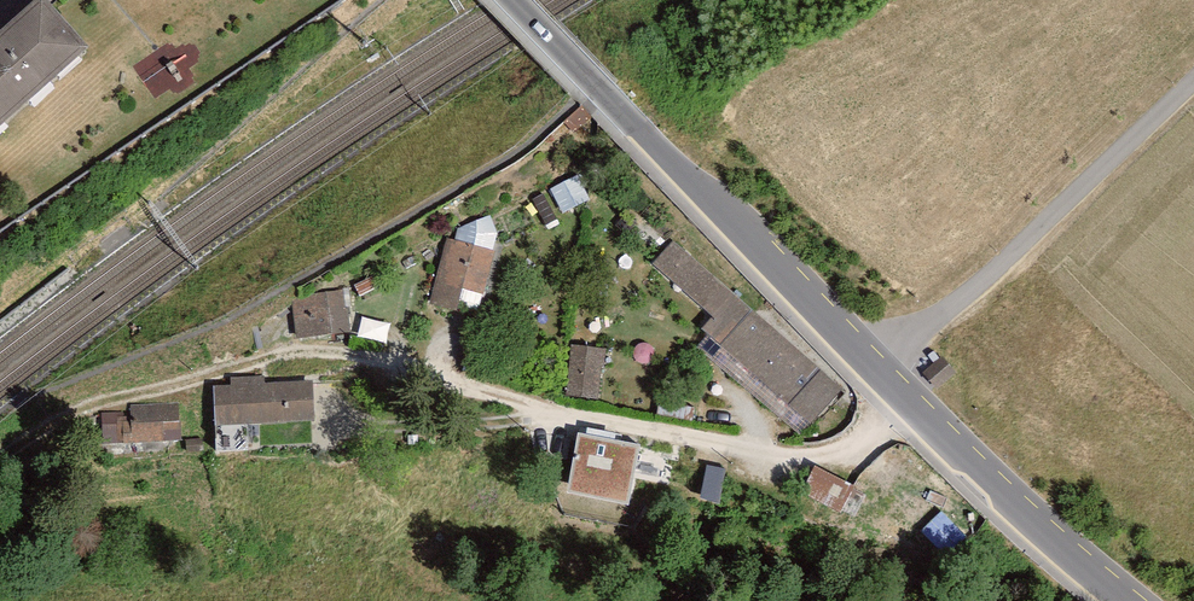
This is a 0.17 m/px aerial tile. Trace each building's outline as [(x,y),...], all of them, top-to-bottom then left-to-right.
[(36,11),(0,44),(0,135),(77,67),(36,11)] [(449,252),(442,250),(427,313),(452,319),(458,300),(473,304),(490,251),(483,227),(452,237),(449,252)] [(838,395),(669,248),(650,275),(709,325),(697,339),(703,345),(693,358),(794,448),(838,395)] [(334,300),(298,306),(300,320),(288,322),(291,348),(343,343),(334,300)] [(598,362),(566,357),(559,405),(592,410),(598,362)] [(224,399),(207,401),(209,442),(307,437),(305,395),(257,397),(256,387),(223,389),(224,399)] [(169,420),(110,421),(111,458),(170,457),(169,420)] [(632,459),(572,449),(561,516),(620,525),(632,459)] [(804,493),(842,513),(857,486),(819,466),(804,493)] [(963,497),(924,528),(945,555),(984,524),(963,497)]
